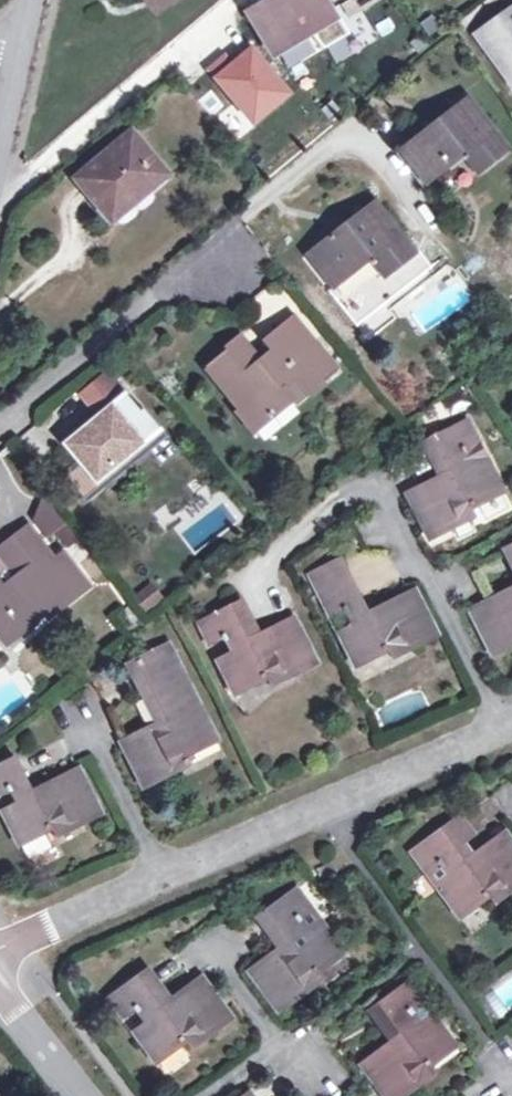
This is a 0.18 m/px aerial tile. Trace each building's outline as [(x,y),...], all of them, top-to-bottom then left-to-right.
[(249,11),(273,54),(336,17),(326,0),(268,0),(249,11)] [(511,9),(480,31),(510,74),(511,73),(511,11),(511,9)] [(210,77),(261,136),(269,129),(262,121),(294,94),(251,43),(210,77)] [(508,148),(469,97),(400,150),(426,183),(464,154),(477,171),(508,148)] [(132,131),(76,178),(113,221),(168,174),(132,131)] [(414,252),(375,202),(307,255),(333,287),(370,257),(384,275),(414,252)] [(241,340),(208,367),(239,407),(236,409),(253,430),(290,400),(281,389),(296,377),(307,391),(309,393),(336,371),(294,319),(267,340),(276,351),(261,363),(241,340)] [(81,394),(100,417),(67,444),(83,462),(69,473),(83,490),(140,442),(147,451),(161,438),(107,373),(81,394)] [(296,377),(281,389),(290,400),(292,403),(307,391),(296,377)] [(443,475),(440,476),(408,492),(429,536),(475,513),(472,506),(502,491),(484,454),(468,461),(463,450),(478,443),(468,421),(435,437),(453,475),(445,479),(443,475)] [(435,437),(424,443),(440,476),(443,475),(445,479),(453,475),(435,437)] [(0,587),(0,635),(6,642),(37,619),(39,623),(86,587),(62,557),(52,565),(47,559),(50,556),(28,529),(1,551),(21,575),(3,590),(0,587)] [(503,550),(511,568),(511,545),(503,550)] [(346,611),(352,623),(338,629),(354,663),(386,647),(390,656),(436,633),(415,590),(379,608),(381,612),(372,616),(344,559),(312,575),(332,617),(346,611)] [(132,596),(145,614),(165,600),(152,582),(132,596)] [(470,609),(492,653),(511,643),(511,588),(470,609)] [(243,601),(232,607),(251,645),(258,641),(255,637),(259,635),(243,601)] [(231,648),(216,655),(234,693),(266,677),(270,685),(315,662),(294,617),(259,635),(255,637),(258,641),(251,645),(232,607),(200,622),(211,644),(226,638),(231,648)] [(39,623),(37,619),(6,642),(11,650),(39,623)] [(168,645),(136,661),(167,724),(160,728),(158,724),(156,726),(122,742),(143,785),(190,762),(185,753),(214,739),(168,645)] [(136,661),(127,665),(156,726),(158,724),(160,728),(167,724),(136,661)] [(1,807),(19,843),(50,828),(54,836),(100,814),(78,770),(42,788),(43,792),(35,796),(17,757),(0,766),(0,794),(10,790),(15,800),(1,807)] [(448,873),(436,883),(460,917),(488,895),(493,901),(511,887),(511,842),(505,832),(476,854),(479,858),(468,867),(453,848),(471,834),(459,818),(413,852),(428,873),(440,863),(448,873)] [(282,948),(280,949),(251,970),(280,1009),(321,978),(317,972),(343,953),(296,890),(266,911),(291,945),(284,950),(282,948)] [(266,911),(258,918),(280,949),(282,948),(284,950),(291,945),(266,911)] [(147,970),(139,977),(164,1011),(170,1006),(168,1002),(170,1001),(147,970)] [(136,1009),(143,1018),(130,1028),(155,1062),(184,1041),(189,1048),(230,1018),(201,978),(170,1001),(168,1002),(170,1006),(164,1011),(139,977),(109,999),(123,1019),(136,1009)] [(391,1043),(361,1065),(385,1095),(400,1095),(432,1072),(427,1066),(453,1046),(429,1013),(416,1022),(409,1014),(422,1004),(408,983),(378,1005),(403,1039),(397,1043),(394,1040),(391,1043)] [(378,1005),(369,1012),(391,1043),(394,1040),(397,1043),(403,1039),(378,1005)]
